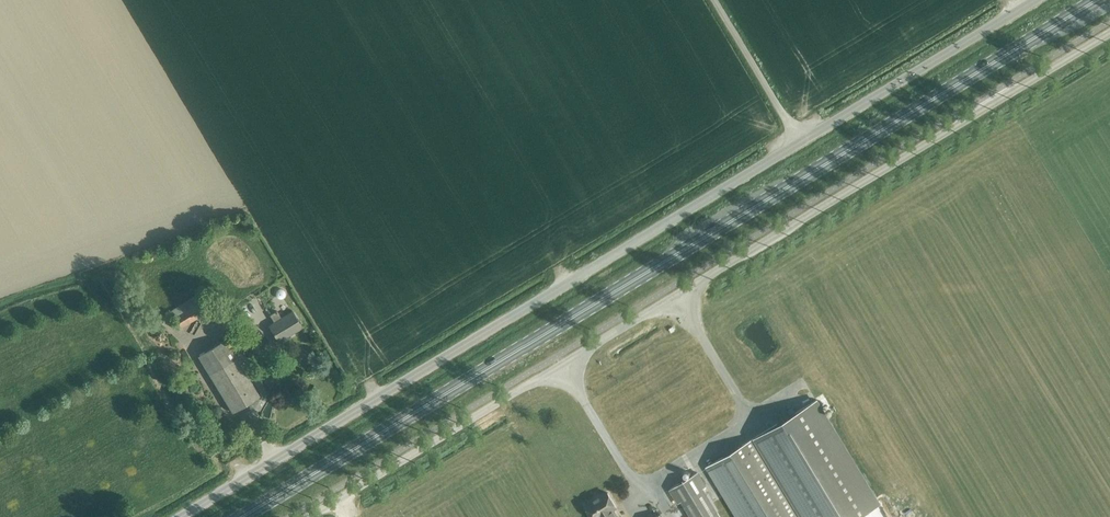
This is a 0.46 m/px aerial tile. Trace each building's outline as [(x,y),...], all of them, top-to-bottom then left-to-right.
[(275,291),(275,293),(275,296),(276,298),(278,299),(280,299),(283,298),(284,296),(285,294),(284,292),(283,290),(281,289),(279,289),(277,290),(275,291)] [(198,293),(171,310),(182,327),(208,311),(198,293)] [(280,341),(303,327),(293,311),(282,318),(277,311),(271,314),(276,322),(270,325),(280,341)] [(222,334),(212,340),(215,344),(224,338),(222,334)] [(233,412),(260,396),(226,339),(199,355),(233,412)] [(755,437),(803,516),(856,516),(878,504),(816,401),(813,403),(755,437)] [(755,437),(706,466),(737,516),(803,516),(755,437)] [(702,487),(705,486),(697,472),(670,488),(678,502),(681,500),(691,516),(721,516),(702,487)] [(600,516),(618,516),(613,509),(616,506),(608,492),(599,497),(598,496),(585,504),(593,516),(599,516),(600,516)]
